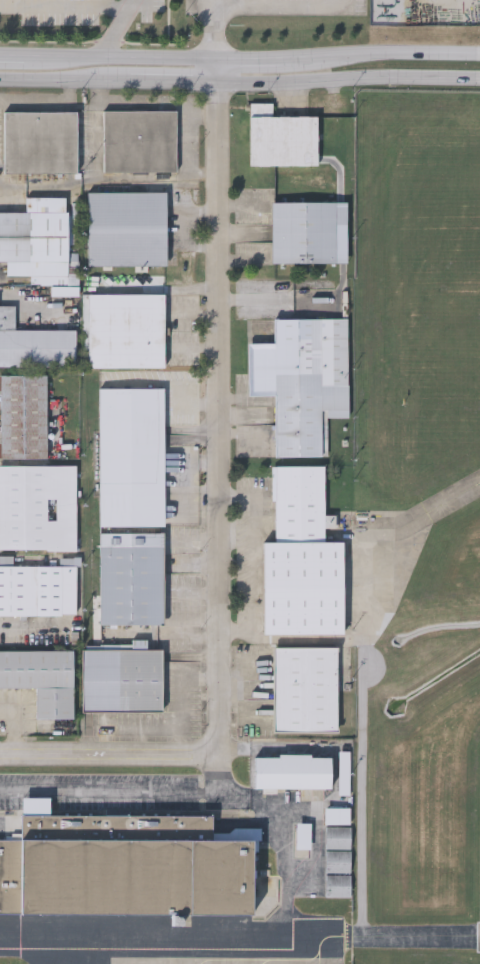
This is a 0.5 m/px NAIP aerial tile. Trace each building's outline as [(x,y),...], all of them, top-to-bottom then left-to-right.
[(251,164),(251,100),(272,101),(272,114),(318,114),(318,164),(251,164)] [(2,170),(2,109),(80,110),(79,171),(2,170)] [(99,170),(99,109),(174,109),(175,170),(99,170)] [(87,190),(87,265),(166,264),(166,190),(87,190)] [(23,210),(0,210),(0,258),(4,258),(4,273),(67,274),(68,195),(23,195),(23,210)] [(272,199),(272,262),(337,261),(337,199),(272,199)] [(86,292),(87,366),(164,366),(164,291),(86,292)] [(75,364),(76,327),(16,327),(16,304),(0,304),(0,364),(75,364)] [(273,317),(273,341),(248,341),(247,394),(274,394),(274,454),(326,454),(326,415),(347,415),(347,317),(273,317)] [(47,455),(47,373),(0,373),(0,456),(47,455)] [(96,387),(97,525),(162,524),(161,387),(96,387)] [(76,547),(0,548),(0,463),(76,463),(76,547)] [(273,464),(273,539),(327,539),(327,463),(273,464)] [(97,623),(98,531),(163,532),(162,623),(97,623)] [(263,539),(263,633),(345,632),(345,539),(327,539),(273,539),(263,539)] [(76,612),(0,613),(0,564),(76,563),(76,612)] [(273,645),(274,729),(339,728),(338,645),(273,645)] [(82,646),(82,709),(162,710),(162,647),(82,646)] [(33,685),(33,717),(72,716),(72,649),(0,650),(0,685),(33,685)] [(254,758),(254,789),(331,789),(331,759),(254,758)] [(324,822),(324,806),(348,807),(348,822),(324,822)] [(264,917),(0,914),(0,840),(23,840),(24,815),(222,817),(222,841),(265,842),(264,917)] [(323,846),(324,824),(348,824),(347,846),(323,846)] [(323,870),(323,848),(347,849),(347,871),(323,870)] [(323,895),(323,873),(347,873),(347,895),(323,895)]
